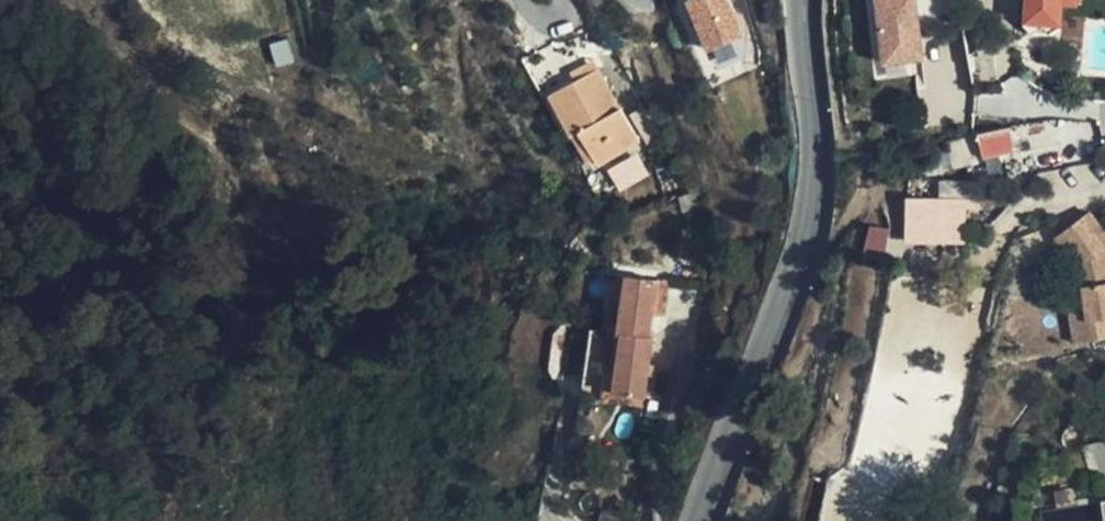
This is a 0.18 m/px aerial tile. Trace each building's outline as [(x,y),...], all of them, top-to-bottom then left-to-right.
[(734,0),(693,0),(712,46),(747,32),(734,0)] [(920,0),(879,0),(886,59),(926,54),(920,0)] [(1023,19),(1063,22),(1064,3),(1081,4),(1081,0),(1025,0),(1023,19)] [(1030,30),(1040,31),(1053,32),(1063,22),(1023,19),(1030,30)] [(629,117),(586,42),(542,68),(567,112),(574,107),(591,138),(629,117)] [(1012,124),(980,131),(985,155),(1013,149),(1018,174),(1066,164),(1056,120),(1029,125),(1032,139),(1025,140),(1026,146),(1018,147),(1012,124)] [(965,236),(964,206),(980,205),(980,177),(937,177),(938,192),(904,193),(905,236),(965,236)] [(1092,212),(1060,236),(1082,265),(1088,306),(1073,308),(1077,339),(1104,335),(1104,229),(1092,212)] [(606,363),(611,305),(601,305),(596,362),(600,363),(606,363)] [(643,344),(646,309),(611,305),(606,363),(609,366),(641,368),(643,344)] [(655,309),(646,309),(643,344),(652,344),(655,309)] [(605,424),(609,366),(606,363),(600,363),(595,430),(594,432),(635,436),(636,426),(605,424)] [(641,368),(609,366),(605,424),(636,426),(641,368)] [(1091,500),(1094,520),(1104,520),(1104,498),(1091,500)]
